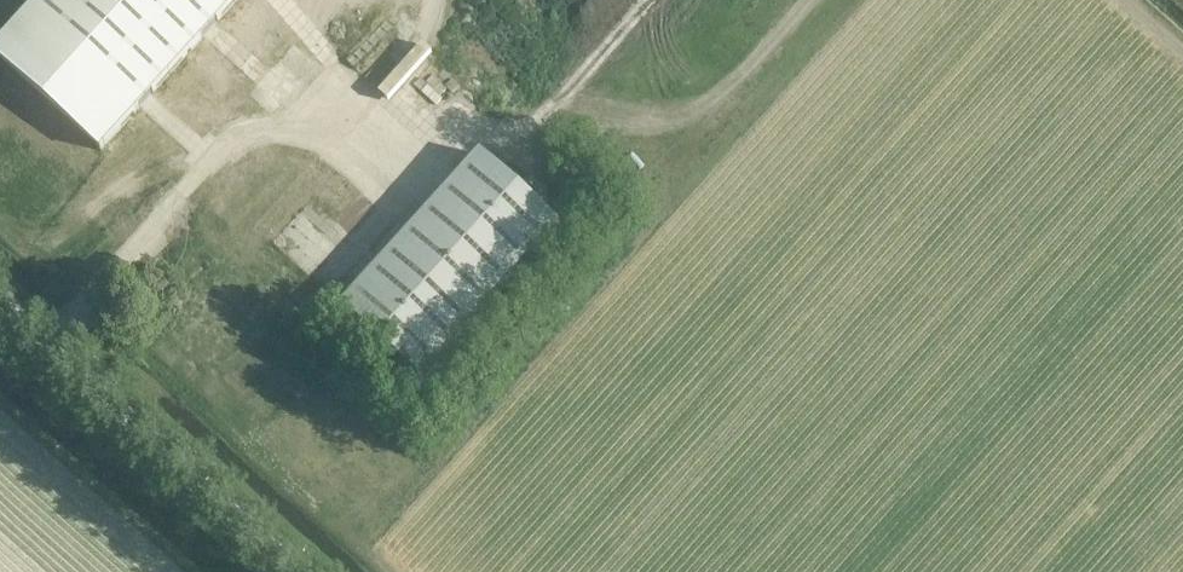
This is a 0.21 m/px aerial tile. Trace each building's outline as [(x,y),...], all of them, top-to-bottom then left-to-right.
[(101,145),(98,148),(101,151),(238,0),(41,0),(0,46),(0,53),(101,145)] [(422,382),(562,227),(482,155),(341,308),(422,382)]
